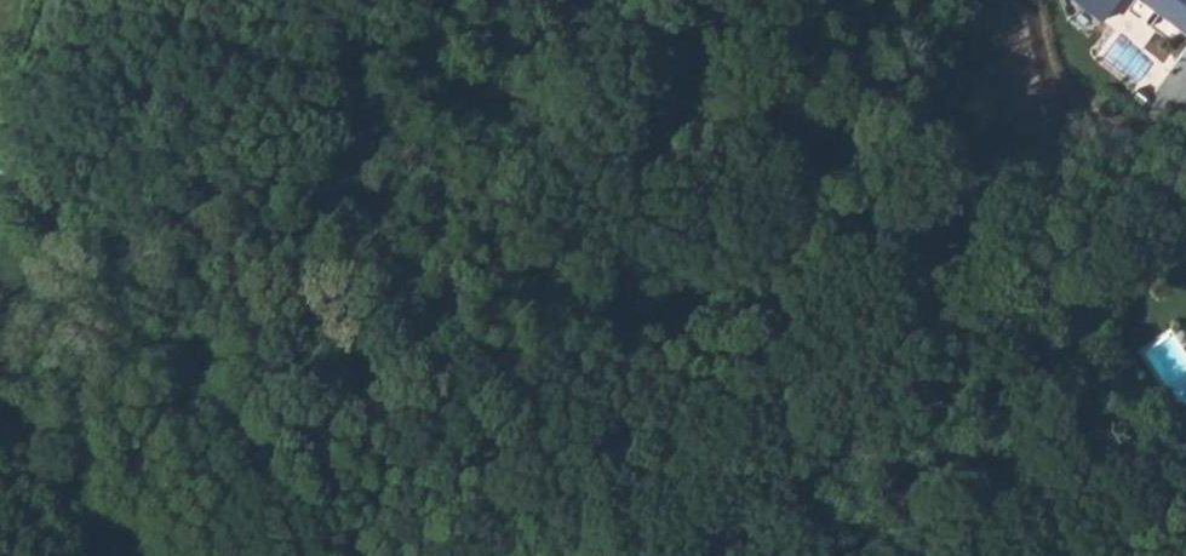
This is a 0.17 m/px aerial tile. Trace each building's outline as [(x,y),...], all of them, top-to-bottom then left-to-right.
[(1090,11),(1106,5),(1109,6),(1114,0),(1076,0),(1090,11)] [(1162,18),(1185,36),(1185,0),(1136,0),(1162,18)] [(1106,5),(1090,11),(1100,18),(1109,6),(1106,5)] [(1153,31),(1185,48),(1185,46),(1185,36),(1162,18),(1153,31)] [(1185,48),(1153,31),(1151,34),(1180,54),(1185,48)]
